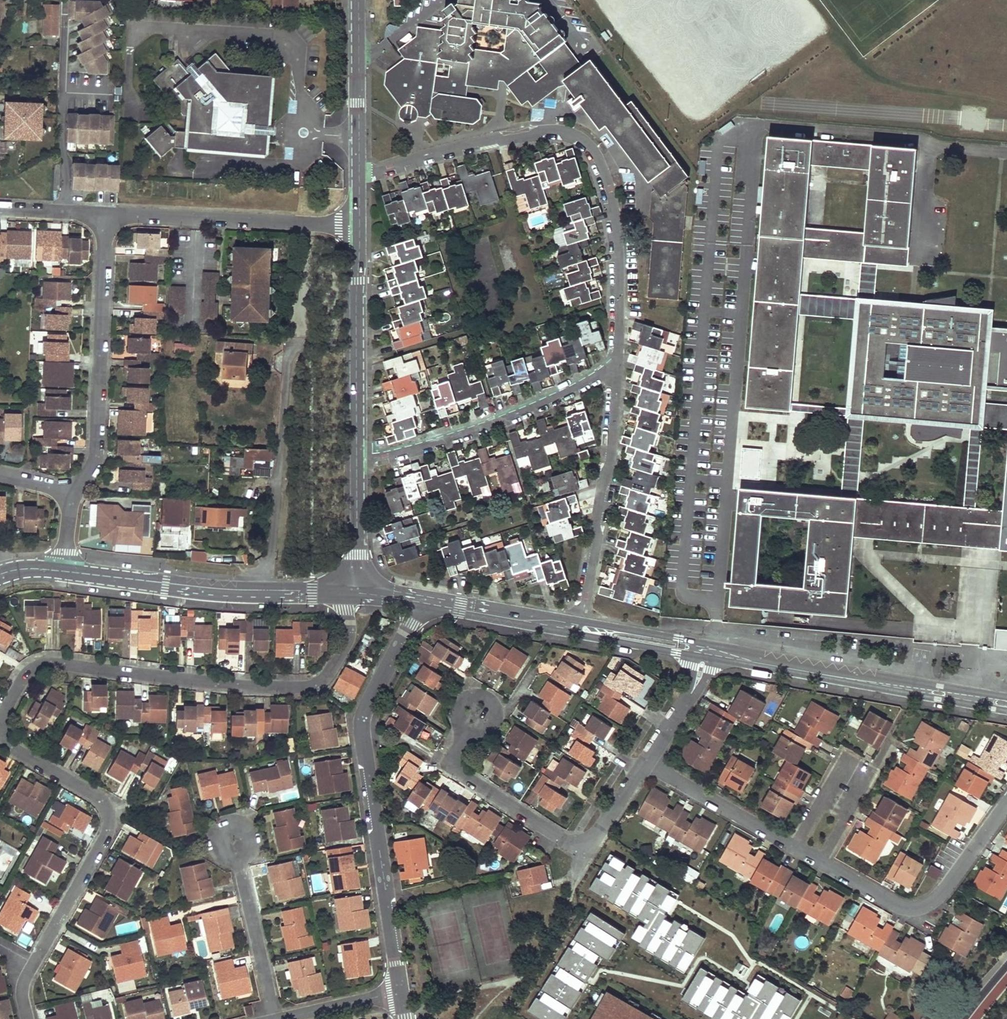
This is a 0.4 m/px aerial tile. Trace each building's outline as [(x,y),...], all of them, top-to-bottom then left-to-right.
[(77,0),(61,0),(61,9),(60,14),(68,15),(68,19),(78,20),(80,18),(82,17),(100,7),(97,1),(77,0)] [(182,8),(183,1),(193,2),(193,1),(201,1),(201,0),(157,0),(156,7),(182,8)] [(282,9),(282,0),(272,0),(272,9),(282,9)] [(296,9),(297,0),(282,0),(282,9),(296,9)] [(543,60),(565,43),(568,41),(546,13),(544,15),(541,11),(542,4),(515,0),(460,0),(460,4),(456,6),(454,3),(451,6),(448,32),(444,59),(469,62),(471,48),(475,23),(508,27),(520,29),(543,60)] [(48,5),(48,22),(58,22),(58,5),(48,5)] [(109,15),(104,5),(100,7),(82,17),(87,26),(104,18),(104,17),(109,15)] [(109,27),(104,17),(104,18),(87,26),(85,27),(79,30),(84,40),(104,30),(109,27)] [(469,62),(444,59),(439,64),(450,65),(449,77),(467,84),(497,88),(498,77),(504,78),(507,79),(511,83),(509,85),(513,91),(517,92),(517,96),(523,103),(528,99),(533,105),(567,79),(548,73),(536,82),(528,70),(539,62),(543,60),(520,29),(508,27),(505,51),(501,53),(471,48),(469,62)] [(444,59),(448,32),(419,29),(418,37),(400,50),(407,59),(390,71),(388,87),(403,107),(401,109),(400,111),(400,112),(400,116),(401,118),(402,120),(404,121),(405,121),(404,122),(408,124),(411,123),(411,122),(414,122),(416,121),(417,120),(418,117),(418,116),(426,116),(431,113),(436,119),(474,124),(481,119),(483,105),(478,99),(465,97),(467,84),(449,77),(438,75),(439,64),(444,59)] [(109,38),(104,30),(84,40),(82,41),(79,42),(84,52),(103,41),(104,41),(109,38)] [(108,51),(104,41),(103,41),(84,52),(82,53),(78,54),(83,64),(85,63),(103,53),(108,51)] [(543,60),(539,62),(548,73),(567,79),(602,125),(608,120),(658,187),(664,195),(658,200),(657,217),(663,224),(671,224),(671,228),(653,227),(648,298),(679,300),(688,188),(683,181),(690,177),(633,101),(627,105),(592,60),(583,66),(565,43),(543,60)] [(108,62),(103,53),(85,63),(90,73),(107,74),(108,62)] [(231,73),(215,53),(196,69),(201,75),(194,80),(190,74),(185,69),(177,59),(152,80),(182,116),(188,116),(186,132),(175,131),(169,136),(160,125),(144,138),(160,157),(171,148),(264,156),(266,134),(253,133),(253,126),(267,127),(271,76),(231,73)] [(190,74),(194,80),(201,75),(196,69),(192,64),(185,69),(190,74)] [(4,102),(3,140),(40,140),(41,103),(4,102)] [(78,115),(67,114),(66,142),(77,142),(77,115),(78,115)] [(87,116),(77,115),(77,142),(76,143),(87,143),(88,116),(87,116)] [(98,115),(87,115),(87,116),(88,116),(87,143),(97,143),(98,116),(98,115)] [(112,116),(98,116),(97,143),(97,144),(111,144),(112,116)] [(267,127),(253,126),(253,133),(266,134),(272,134),(273,128),(267,127)] [(878,263),(906,265),(916,151),(771,139),(748,407),(790,411),(791,403),(798,315),(800,295),(804,256),(862,261),(878,263)] [(544,189),(550,187),(549,184),(562,179),(564,186),(576,182),(575,180),(582,177),(573,148),(566,150),(568,159),(563,160),(563,162),(557,164),(555,157),(549,159),(548,158),(547,158),(542,160),(540,151),(532,154),(539,175),(525,180),(524,178),(518,180),(514,169),(506,171),(515,197),(520,213),(530,210),(549,204),(544,189)] [(61,164),(55,163),(53,190),(60,191),(61,164)] [(84,164),(72,164),(71,189),(82,189),(83,165),(84,165),(84,164)] [(430,213),(437,211),(438,214),(450,209),(457,207),(458,210),(470,206),(466,194),(476,190),(481,205),(500,200),(490,171),(475,176),(475,174),(469,176),(465,164),(457,167),(462,180),(454,183),(455,185),(451,186),(448,178),(440,180),(442,184),(434,186),(435,188),(431,190),(428,181),(420,184),(421,187),(416,188),(415,187),(410,189),(407,181),(399,183),(404,199),(398,201),(398,200),(393,202),(390,193),(382,196),(392,225),(398,223),(399,226),(412,222),(409,212),(415,210),(416,213),(429,209),(430,213)] [(84,165),(83,165),(82,189),(82,190),(94,190),(94,189),(94,165),(84,165)] [(106,165),(94,165),(94,189),(104,190),(105,190),(106,166),(106,165)] [(106,166),(105,190),(104,190),(118,191),(119,166),(106,166)] [(648,211),(652,185),(637,183),(634,209),(648,211)] [(654,223),(653,227),(671,228),(671,224),(663,224),(657,217),(658,200),(664,195),(658,187),(652,192),(650,218),(654,223)] [(568,217),(571,216),(573,223),(564,225),(566,232),(564,233),(568,245),(558,248),(560,255),(558,256),(562,268),(577,263),(580,270),(567,274),(571,286),(564,289),(567,300),(570,300),(572,307),(602,298),(599,290),(591,293),(589,287),(588,288),(586,282),(593,279),(591,273),(593,273),(591,267),(599,265),(596,257),(587,260),(583,261),(581,255),(583,255),(581,249),(589,247),(587,239),(590,238),(588,232),(589,232),(587,226),(596,224),(593,216),(602,213),(600,206),(591,208),(590,203),(589,203),(586,198),(564,204),(568,217)] [(526,221),(523,222),(527,236),(532,235),(531,230),(530,231),(526,221)] [(16,231),(16,234),(6,234),(6,253),(5,257),(5,259),(14,259),(14,266),(30,267),(31,231),(16,231)] [(36,232),(35,260),(60,261),(60,259),(60,256),(61,236),(51,236),(51,232),(36,232)] [(158,234),(137,233),(137,242),(137,248),(146,249),(150,249),(149,256),(165,257),(165,249),(158,249),(158,234)] [(69,237),(61,236),(60,256),(67,256),(67,259),(67,264),(80,264),(80,260),(87,260),(88,244),(81,244),(81,241),(81,239),(69,238),(69,237)] [(417,246),(415,239),(386,248),(388,255),(397,253),(399,258),(400,258),(402,264),(394,267),(396,272),(395,273),(396,279),(388,281),(390,289),(392,296),(401,293),(403,299),(404,299),(406,305),(399,307),(401,313),(400,313),(400,314),(401,319),(393,322),(395,329),(399,328),(401,334),(400,334),(400,335),(402,340),(393,343),(396,350),(424,341),(432,338),(426,319),(424,320),(422,313),(425,312),(421,300),(428,298),(424,286),(421,287),(419,280),(417,272),(419,272),(416,260),(424,257),(420,245),(417,246)] [(269,249),(235,247),(232,321),(270,322),(271,285),(268,284),(269,249)] [(144,263),(130,263),(129,280),(157,281),(157,264),(165,265),(165,257),(149,256),(148,256),(148,263),(144,263)] [(878,263),(862,261),(858,299),(875,301),(878,263)] [(215,294),(218,294),(219,273),(203,273),(202,293),(206,293),(215,294)] [(43,282),(42,299),(35,299),(35,307),(52,307),(52,300),(55,300),(70,300),(70,282),(43,282)] [(129,285),(129,303),(143,304),(147,304),(146,311),(147,311),(163,311),(163,304),(156,304),(157,286),(129,285)] [(185,287),(169,287),(168,314),(184,314),(185,287)] [(215,294),(206,293),(206,303),(214,303),(215,294)] [(858,299),(800,295),(798,315),(856,320),(858,299)] [(985,396),(980,395),(979,409),(868,399),(875,319),(991,329),(992,311),(875,301),(858,299),(856,320),(849,409),(848,416),(864,418),(971,427),(982,428),(1006,430),(1006,406),(984,404),(984,398),(985,396)] [(206,303),(202,302),(201,323),(218,324),(218,303),(214,303),(206,303)] [(55,307),(55,314),(46,314),(46,329),(67,330),(67,323),(68,315),(71,315),(72,307),(55,307)] [(134,324),(134,333),(155,333),(155,319),(163,319),(163,311),(147,311),(147,318),(143,318),(134,318),(134,324)] [(868,399),(979,409),(980,395),(985,396),(984,398),(992,399),(993,387),(1006,388),(1006,331),(991,329),(875,319),(868,399)] [(589,320),(577,324),(581,337),(569,341),(567,335),(560,337),(560,338),(548,342),(549,345),(542,348),(544,355),(532,359),(532,356),(524,358),(512,361),(513,364),(506,367),(504,360),(492,364),(492,366),(485,369),(494,397),(502,395),(499,386),(505,384),(504,383),(510,381),(515,395),(522,392),(519,384),(525,382),(525,380),(530,378),(532,383),(535,392),(542,390),(540,381),(545,379),(545,378),(551,376),(558,373),(556,364),(561,363),(561,362),(567,360),(569,365),(572,374),(579,372),(576,363),(582,361),(582,360),(588,358),(584,346),(590,344),(590,345),(596,344),(598,352),(606,349),(597,321),(590,323),(589,320)] [(617,514),(626,516),(624,522),(626,522),(624,528),(632,531),(630,536),(629,536),(626,542),(618,539),(616,547),(619,548),(617,555),(626,558),(624,564),(625,564),(623,570),(617,568),(612,583),(611,582),(609,588),(601,586),(598,594),(633,605),(636,593),(643,595),(649,578),(645,577),(649,565),(654,567),(656,559),(644,556),(646,548),(649,549),(653,537),(651,537),(645,535),(649,523),(646,522),(648,515),(650,516),(656,496),(650,494),(652,487),(655,488),(659,476),(653,474),(657,463),(654,462),(656,454),(654,453),(656,446),(654,446),(658,434),(662,422),(659,421),(661,414),(663,414),(669,395),(662,393),(665,381),(662,380),(665,373),(656,370),(658,363),(661,364),(665,352),(672,354),(675,346),(665,344),(669,332),(635,322),(632,329),(641,332),(640,338),(641,338),(639,344),(644,345),(642,351),(641,351),(639,356),(630,354),(628,361),(636,364),(634,372),(642,374),(641,380),(642,381),(640,386),(633,384),(631,392),(639,394),(637,400),(639,401),(637,406),(633,405),(630,413),(639,415),(637,421),(639,421),(637,427),(635,433),(634,433),(632,438),(623,436),(621,443),(628,445),(625,453),(634,456),(632,461),(633,462),(631,468),(637,470),(636,475),(634,475),(633,481),(624,478),(621,486),(619,493),(628,496),(626,502),(628,502),(626,508),(620,506),(617,514)] [(31,331),(31,340),(44,341),(45,332),(31,331)] [(50,355),(50,362),(69,363),(69,355),(67,355),(68,343),(65,342),(63,342),(63,335),(47,335),(47,342),(42,342),(42,354),(45,355),(50,355)] [(150,338),(128,338),(127,353),(137,353),(141,353),(140,360),(156,361),(156,353),(149,353),(150,338)] [(254,344),(217,341),(216,352),(225,353),(223,379),(247,380),(248,368),(252,368),(254,344)] [(193,344),(174,343),(173,352),(193,353),(193,344)] [(426,369),(420,350),(383,362),(386,369),(394,367),(396,372),(398,372),(399,378),(382,384),(385,391),(394,388),(395,393),(396,393),(398,399),(392,401),(394,407),(393,407),(395,413),(386,416),(388,424),(392,422),(394,428),(393,429),(395,434),(386,437),(389,444),(417,435),(415,428),(417,427),(414,415),(416,414),(414,407),(417,406),(413,394),(419,392),(416,381),(420,379),(418,372),(426,369)] [(149,368),(140,368),(140,360),(137,360),(124,360),(124,368),(127,368),(127,376),(127,382),(148,383),(149,368)] [(45,362),(44,387),(72,387),(72,373),(68,373),(69,363),(50,362),(45,362)] [(481,409),(489,407),(481,381),(471,384),(464,363),(453,366),(455,372),(448,374),(450,381),(438,385),(439,388),(432,390),(441,418),(448,416),(445,408),(451,406),(451,404),(457,403),(471,398),(472,400),(478,398),(481,409)] [(148,389),(126,388),(126,397),(125,403),(135,403),(139,403),(139,411),(146,411),(155,411),(155,403),(148,403),(148,389)] [(50,389),(50,396),(45,396),(45,403),(37,403),(37,415),(52,416),(52,409),(56,409),(70,410),(70,397),(66,397),(66,390),(50,389)] [(585,435),(585,432),(592,430),(583,401),(575,404),(578,412),(572,414),(573,415),(567,417),(569,425),(555,430),(553,425),(547,427),(544,418),(536,421),(542,438),(527,442),(526,440),(520,442),(517,431),(509,434),(517,459),(528,456),(533,471),(551,465),(547,456),(559,452),(561,458),(578,453),(574,439),(585,435)] [(848,416),(849,409),(791,403),(790,411),(848,416)] [(117,435),(145,436),(146,411),(139,411),(135,410),(122,410),(121,420),(118,420),(117,435)] [(4,443),(4,439),(22,440),(22,415),(3,415),(3,420),(3,425),(0,425),(0,443),(4,443)] [(864,418),(848,416),(841,498),(857,499),(864,418)] [(44,421),(44,438),(36,438),(36,445),(53,446),(53,439),(56,439),(71,439),(72,422),(44,421)] [(982,428),(971,427),(964,509),(975,510),(982,428)] [(139,440),(117,440),(117,455),(123,455),(127,455),(127,462),(152,463),(153,456),(148,455),(148,447),(139,447),(139,440)] [(68,469),(69,463),(69,454),(73,454),(73,447),(57,446),(57,453),(48,453),(47,468),(68,469)] [(408,475),(408,476),(402,478),(402,476),(394,479),(397,488),(391,489),(392,491),(386,492),(393,514),(404,510),(405,513),(412,510),(409,499),(421,496),(420,493),(427,491),(428,493),(439,489),(446,511),(456,508),(454,501),(462,499),(455,479),(466,475),(473,497),(483,494),(481,488),(489,485),(486,476),(497,472),(503,494),(514,491),(512,484),(519,482),(510,454),(496,459),(495,457),(489,459),(485,447),(478,450),(480,458),(465,462),(464,460),(464,461),(459,462),(458,461),(455,451),(447,453),(453,471),(438,476),(438,474),(432,476),(428,465),(420,467),(418,462),(411,465),(414,473),(408,475)] [(274,449),(247,448),(246,458),(239,457),(238,468),(255,469),(256,460),(272,460),(274,449)] [(759,480),(761,450),(743,449),(741,479),(759,480)] [(588,450),(578,453),(581,463),(591,459),(588,450)] [(124,462),(124,469),(119,469),(119,482),(133,482),(136,482),(136,489),(151,490),(152,478),(144,477),(145,471),(152,471),(152,463),(127,462),(124,462)] [(579,481),(575,470),(552,477),(555,489),(552,490),(554,497),(589,486),(587,479),(579,481)] [(166,483),(159,483),(158,498),(163,498),(166,498),(166,483)] [(853,536),(857,499),(841,498),(741,489),(739,512),(762,514),(812,518),(806,588),(756,584),(733,582),(726,581),(726,587),(733,588),(732,605),(846,615),(853,536)] [(569,505),(578,502),(576,495),(547,504),(549,511),(546,512),(550,524),(547,525),(551,537),(554,536),(556,543),(584,534),(582,526),(573,529),(571,523),(570,524),(568,518),(572,517),(570,511),(571,511),(569,505)] [(163,498),(162,524),(188,526),(189,500),(166,498),(163,498)] [(978,546),(1002,548),(1005,512),(975,510),(964,509),(857,499),(853,536),(859,536),(978,546)] [(24,505),(16,505),(16,523),(23,523),(23,528),(23,532),(36,532),(36,528),(43,528),(44,512),(36,512),(36,509),(36,507),(24,506),(24,505)] [(113,545),(115,543),(123,536),(141,537),(142,513),(117,511),(118,506),(98,505),(96,505),(94,506),(92,507),(90,509),(90,511),(89,526),(97,526),(101,531),(106,532),(109,535),(108,540),(113,545)] [(217,508),(195,507),(195,525),(205,525),(225,526),(236,527),(237,516),(237,509),(223,509),(223,506),(217,506),(217,508)] [(474,510),(467,513),(469,520),(477,517),(474,510)] [(762,514),(739,512),(733,582),(756,584),(762,514)] [(650,516),(648,515),(646,522),(649,523),(645,535),(651,537),(657,518),(650,516)] [(419,536),(420,536),(417,524),(414,525),(411,518),(383,527),(385,534),(394,531),(396,537),(397,537),(399,542),(382,548),(384,556),(393,553),(395,559),(396,558),(398,564),(419,557),(415,546),(421,544),(419,536)] [(141,537),(123,536),(115,543),(141,544),(141,537)] [(449,546),(441,548),(451,577),(458,574),(455,566),(461,564),(461,563),(466,561),(469,570),(475,569),(476,570),(482,568),(484,577),(492,574),(498,572),(498,574),(504,572),(507,580),(514,578),(513,575),(528,570),(528,572),(535,570),(538,582),(546,579),(548,585),(554,583),(554,584),(559,582),(562,591),(570,588),(561,560),(554,562),(553,559),(541,563),(538,553),(526,557),(522,542),(519,543),(518,538),(510,541),(512,545),(504,547),(505,550),(498,552),(497,549),(485,553),(483,546),(475,548),(475,545),(463,549),(460,539),(448,543),(449,546)] [(190,552),(190,563),(205,564),(206,553),(190,552)] [(559,554),(552,556),(553,559),(554,562),(561,560),(559,554)] [(75,620),(83,620),(83,624),(82,638),(100,638),(100,611),(91,610),(83,610),(83,604),(83,598),(75,598),(75,608),(75,620)] [(46,614),(53,614),(53,600),(53,599),(41,599),(41,606),(33,606),(33,611),(26,611),(26,627),(33,627),(33,631),(45,631),(46,617),(46,614)] [(53,616),(60,616),(60,620),(60,629),(66,629),(75,629),(75,623),(75,620),(75,608),(60,608),(61,600),(53,600),(53,614),(53,616)] [(123,628),(123,625),(130,625),(130,610),(130,609),(122,609),(122,616),(108,616),(107,637),(116,637),(122,638),(123,628)] [(137,643),(149,643),(149,646),(156,646),(156,624),(150,623),(150,618),(142,618),(142,610),(130,610),(130,625),(137,626),(137,629),(136,643),(137,643)] [(179,636),(179,633),(186,633),(186,617),(178,616),(178,624),(164,624),(164,646),(179,646),(179,636)] [(186,634),(193,634),(193,638),(193,652),(211,653),(211,625),(194,625),(194,617),(186,617),(186,633),(186,634)] [(5,646),(11,635),(7,633),(11,627),(0,621),(0,644),(5,646)] [(238,640),(238,636),(245,636),(245,621),(233,621),(233,629),(226,629),(226,634),(218,634),(218,650),(226,650),(226,654),(238,654),(238,640)] [(268,629),(253,629),(253,621),(245,621),(245,636),(245,637),(252,637),(252,641),(252,650),(258,650),(268,650),(268,629)] [(300,637),(300,622),(292,622),(292,629),(275,629),(275,656),(292,657),(293,642),(293,639),(300,639),(300,637)] [(313,622),(300,622),(300,637),(307,637),(307,641),(307,655),(319,655),(319,650),(326,650),(327,635),(320,635),(320,630),(312,629),(313,622)] [(994,631),(993,652),(1006,652),(1006,631),(994,631)] [(443,636),(439,642),(443,645),(447,639),(443,636)] [(441,659),(453,667),(454,666),(460,656),(456,653),(460,648),(447,639),(443,645),(439,642),(435,648),(424,641),(417,651),(422,655),(436,663),(438,665),(441,659)] [(499,651),(502,647),(495,643),(493,647),(499,651)] [(528,658),(512,648),(510,652),(502,647),(499,651),(493,647),(483,662),(498,671),(500,668),(515,678),(528,658)] [(7,649),(3,661),(14,665),(18,652),(7,649)] [(436,663),(422,655),(418,661),(424,665),(416,677),(434,689),(439,681),(442,676),(435,672),(432,670),(436,663)] [(464,659),(460,656),(454,666),(458,669),(464,659)] [(555,670),(551,677),(567,687),(571,681),(578,685),(584,675),(581,672),(585,666),(569,656),(565,662),(563,661),(557,671),(555,670)] [(630,669),(626,666),(622,672),(626,674),(630,669)] [(353,700),(364,681),(358,678),(360,675),(346,668),(334,690),(353,700)] [(611,674),(605,684),(618,692),(622,686),(625,688),(636,696),(643,685),(640,683),(643,677),(630,669),(626,674),(622,672),(618,678),(611,674)] [(618,692),(605,684),(599,680),(594,687),(601,691),(597,697),(603,701),(598,709),(621,724),(630,709),(618,701),(615,699),(619,693),(618,692)] [(443,684),(439,681),(434,689),(437,691),(443,684)] [(548,702),(544,708),(551,713),(557,717),(571,696),(548,681),(538,696),(545,700),(548,702)] [(576,693),(580,687),(578,685),(571,681),(567,687),(576,693)] [(84,695),(84,711),(91,711),(91,707),(100,707),(106,707),(106,685),(91,685),(91,691),(91,695),(84,695)] [(400,696),(395,703),(405,709),(410,712),(414,706),(417,708),(429,716),(439,701),(416,686),(411,693),(406,700),(402,697),(400,696)] [(47,694),(61,702),(65,696),(51,688),(47,694)] [(406,700),(411,693),(407,690),(402,697),(406,700)] [(134,691),(116,691),(116,718),(133,719),(133,722),(141,722),(141,706),(141,703),(133,703),(134,699),(134,691)] [(743,691),(734,707),(737,709),(747,693),(743,691)] [(731,706),(727,712),(736,717),(752,726),(764,703),(747,693),(737,709),(734,707),(731,706)] [(47,694),(41,705),(34,701),(27,715),(34,719),(31,723),(42,729),(51,714),(54,707),(60,711),(64,704),(61,702),(47,694)] [(148,703),(148,706),(141,706),(141,722),(166,723),(166,695),(148,695),(148,703)] [(548,718),(551,713),(544,708),(541,706),(532,701),(524,713),(530,717),(533,719),(529,725),(542,734),(547,727),(543,725),(548,718)] [(830,731),(839,716),(813,702),(795,734),(811,743),(815,736),(819,730),(821,726),(828,729),(830,731)] [(196,727),(196,723),(203,723),(203,722),(203,706),(203,704),(195,704),(195,706),(183,706),(183,708),(183,711),(176,711),(176,726),(183,727),(183,731),(196,731),(196,727)] [(727,712),(712,704),(708,710),(711,712),(715,714),(706,730),(707,731),(723,740),(736,717),(727,712)] [(270,712),(270,716),(263,716),(263,728),(263,732),(288,732),(288,705),(270,705),(270,712)] [(219,711),(211,711),(211,707),(203,706),(203,722),(210,722),(210,732),(225,732),(225,711),(219,711)] [(60,711),(54,707),(51,714),(57,717),(60,711)] [(255,732),(255,728),(263,728),(263,716),(263,712),(263,709),(255,709),(255,710),(243,710),(243,713),(243,716),(235,716),(235,731),(243,731),(243,736),(255,736),(255,732)] [(406,718),(410,712),(405,709),(401,715),(406,718)] [(334,728),(331,728),(330,728),(329,726),(331,726),(329,712),(307,716),(309,732),(312,732),(315,749),(337,746),(334,728)] [(419,726),(423,721),(413,714),(410,712),(406,718),(401,715),(397,721),(391,717),(384,728),(397,736),(401,730),(404,732),(416,740),(423,729),(419,726)] [(715,714),(711,712),(702,728),(706,730),(715,714)] [(893,725),(870,712),(859,730),(876,739),(874,743),(872,745),(879,749),(893,725)] [(612,727),(594,716),(586,728),(579,724),(575,730),(589,739),(593,733),(596,735),(604,740),(612,727)] [(551,720),(548,718),(543,725),(547,727),(551,720)] [(949,736),(923,722),(915,736),(917,737),(924,741),(922,746),(918,752),(914,759),(928,767),(931,768),(949,736)] [(78,738),(84,742),(92,728),(85,724),(82,731),(69,723),(58,743),(71,750),(76,741),(78,738)] [(515,746),(511,753),(524,762),(538,740),(515,725),(506,740),(512,744),(515,746)] [(821,726),(819,730),(825,734),(828,729),(821,726)] [(702,728),(700,727),(696,734),(703,738),(707,731),(706,730),(702,728)] [(96,771),(110,747),(95,738),(99,732),(92,728),(84,742),(90,746),(88,749),(81,762),(96,771)] [(786,729),(774,753),(788,761),(792,763),(801,746),(805,748),(807,750),(811,743),(795,734),(786,729)] [(577,741),(569,753),(587,765),(592,757),(595,752),(588,747),(585,745),(589,739),(575,730),(571,737),(577,741)] [(876,739),(859,730),(857,734),(874,743),(876,739)] [(688,743),(680,758),(705,773),(723,740),(707,731),(703,738),(700,745),(697,749),(690,745),(688,743)] [(995,734),(981,759),(974,755),(970,762),(993,775),(997,768),(1001,762),(1003,758),(1006,760),(1006,741),(995,734)] [(815,736),(811,743),(818,747),(822,740),(815,736)] [(924,741),(917,737),(915,742),(922,746),(924,741)] [(697,749),(700,745),(693,741),(690,745),(697,749)] [(500,754),(504,748),(498,744),(487,760),(494,764),(498,767),(496,770),(494,773),(507,781),(511,775),(515,778),(521,767),(507,758),(500,754)] [(959,745),(955,756),(967,760),(971,748),(959,745)] [(795,765),(805,748),(801,746),(792,763),(795,765)] [(507,758),(510,752),(508,751),(504,748),(500,754),(507,758)] [(918,752),(911,748),(907,755),(912,758),(914,759),(918,752)] [(140,765),(145,755),(139,751),(135,758),(120,749),(106,773),(122,782),(129,770),(131,766),(137,770),(138,768),(140,765)] [(140,765),(146,768),(144,772),(140,780),(145,782),(153,787),(163,768),(167,762),(155,755),(148,751),(145,755),(140,765)] [(420,782),(423,777),(417,772),(424,762),(407,751),(403,758),(409,761),(404,768),(395,782),(406,789),(408,785),(415,789),(420,782)] [(908,765),(912,758),(907,755),(905,754),(901,761),(908,765)] [(745,788),(755,770),(732,756),(732,757),(718,781),(725,785),(728,778),(745,788)] [(596,759),(592,757),(587,765),(591,767),(596,759)] [(404,768),(409,761),(403,758),(399,764),(404,768)] [(547,768),(543,775),(550,779),(556,783),(557,784),(561,778),(564,780),(577,788),(586,773),(563,758),(554,772),(547,768)] [(893,770),(884,784),(910,799),(928,767),(914,759),(912,758),(908,765),(904,771),(902,775),(895,771),(893,770)] [(348,791),(347,782),(343,783),(341,773),(339,759),(320,761),(322,776),(317,776),(320,795),(348,791)] [(253,792),(267,789),(268,792),(279,789),(278,787),(281,787),(282,789),(293,786),(287,761),(276,764),(277,767),(263,770),(264,773),(249,776),(253,792)] [(322,776),(320,761),(313,763),(316,777),(317,776),(322,776)] [(792,763),(788,761),(775,784),(799,798),(803,791),(801,789),(797,787),(806,771),(795,765),(792,763)] [(990,783),(994,776),(993,775),(970,762),(957,785),(975,795),(984,779),(988,781),(990,783)] [(895,771),(902,775),(904,771),(897,767),(895,771)] [(1004,772),(997,768),(993,775),(994,776),(1000,779),(1004,772)] [(225,773),(216,776),(215,771),(197,775),(202,799),(220,795),(221,798),(230,796),(238,795),(234,777),(227,779),(225,773)] [(810,773),(806,771),(797,787),(801,789),(810,773)] [(547,785),(550,779),(543,775),(533,791),(544,798),(540,804),(553,812),(557,806),(560,808),(567,798),(553,789),(547,785)] [(44,787),(42,791),(33,786),(20,779),(11,796),(23,803),(20,808),(37,817),(51,792),(44,787)] [(556,783),(550,779),(547,785),(553,789),(556,783)] [(988,781),(984,779),(975,795),(979,797),(988,781)] [(153,787),(145,782),(143,786),(151,791),(153,787)] [(432,790),(426,785),(420,782),(415,789),(408,799),(419,806),(421,807),(426,800),(432,804),(438,794),(440,792),(441,791),(434,786),(432,790)] [(42,791),(44,787),(35,783),(33,786),(42,791)] [(775,784),(762,807),(780,817),(789,801),(793,803),(795,804),(799,798),(775,784)] [(171,812),(167,812),(170,823),(172,823),(172,826),(170,826),(173,837),(198,831),(195,821),(192,822),(189,807),(186,808),(183,794),(186,793),(184,786),(171,789),(173,796),(167,798),(171,812)] [(667,796),(653,788),(638,814),(670,832),(678,818),(680,816),(673,812),(666,808),(662,806),(666,799),(667,796)] [(449,815),(455,819),(465,804),(459,799),(458,801),(448,794),(446,796),(445,798),(438,794),(432,804),(430,807),(436,811),(434,815),(444,822),(449,815)] [(969,823),(977,809),(952,794),(933,826),(949,835),(953,828),(957,822),(959,818),(966,822),(969,823)] [(8,801),(20,808),(23,803),(11,796),(8,801)] [(890,799),(886,797),(877,813),(880,815),(890,799)] [(419,806),(408,799),(404,805),(415,812),(419,806)] [(666,808),(670,801),(666,799),(662,806),(666,808)] [(894,833),(908,810),(890,799),(880,815),(877,813),(874,812),(870,819),(876,822),(892,831),(894,833)] [(463,827),(486,843),(493,833),(499,823),(502,819),(489,810),(487,813),(483,818),(480,816),(474,812),(478,805),(472,800),(456,824),(454,828),(453,830),(459,834),(463,827)] [(784,820),(793,803),(789,801),(780,817),(784,820)] [(67,824),(70,825),(82,832),(91,817),(67,804),(59,819),(52,815),(48,822),(63,830),(67,824)] [(682,811),(684,809),(677,805),(673,812),(680,816),(682,811)] [(348,821),(346,806),(327,809),(329,823),(324,824),(327,843),(355,838),(354,830),(350,830),(348,821)] [(302,835),(298,836),(295,822),(293,823),(289,809),(274,812),(277,827),(273,828),(276,838),(278,838),(279,841),(277,841),(279,852),(304,846),(302,835)] [(685,822),(689,815),(682,811),(680,816),(678,818),(685,822)] [(453,822),(455,819),(449,815),(444,822),(454,828),(456,824),(453,822)] [(701,852),(716,827),(701,818),(700,821),(696,828),(692,825),(685,822),(678,818),(670,832),(669,834),(701,852)] [(696,828),(700,821),(696,818),(692,825),(696,828)] [(869,818),(865,825),(872,829),(876,822),(870,819),(869,818)] [(964,826),(966,822),(959,818),(957,822),(964,826)] [(43,822),(40,826),(60,837),(62,832),(43,822)] [(857,834),(848,848),(874,863),(892,831),(876,822),(872,829),(868,835),(866,839),(859,835),(857,834)] [(502,825),(499,823),(493,833),(496,835),(502,825)] [(514,827),(508,823),(505,827),(512,831),(514,827)] [(502,825),(496,835),(499,837),(505,827),(502,825)] [(512,831),(505,827),(499,837),(494,844),(500,849),(498,852),(515,863),(527,844),(531,838),(523,833),(521,837),(517,834),(512,831)] [(956,839),(960,832),(953,828),(949,835),(956,839)] [(862,831),(859,835),(866,839),(868,835),(862,831)] [(157,841),(143,834),(139,841),(136,839),(129,835),(120,850),(145,864),(157,841)] [(749,843),(735,834),(720,860),(752,878),(761,863),(762,862),(755,858),(748,854),(744,852),(748,845),(749,843)] [(65,861),(52,853),(48,851),(50,848),(54,851),(57,844),(43,836),(23,872),(44,883),(52,869),(59,873),(65,861)] [(424,838),(394,842),(397,857),(399,857),(404,856),(405,863),(407,871),(401,872),(402,880),(422,877),(422,870),(428,869),(424,838)] [(752,847),(748,845),(744,852),(748,854),(752,847)] [(650,846),(641,847),(642,856),(651,855),(650,846)] [(356,869),(353,870),(351,870),(351,868),(353,868),(350,847),(327,850),(331,874),(333,873),(336,891),(359,888),(356,869)] [(1003,849),(999,856),(1001,858),(1006,861),(1006,858),(1006,852),(1003,849)] [(759,851),(755,858),(762,862),(763,859),(766,855),(759,851)] [(526,861),(536,864),(539,855),(528,852),(526,861)] [(679,892),(612,852),(590,885),(641,917),(632,933),(632,937),(684,971),(705,936),(667,914),(679,892)] [(913,883),(923,866),(900,853),(886,877),(893,881),(894,878),(897,874),(913,883)] [(997,865),(1001,858),(999,856),(994,854),(990,861),(997,865)] [(110,875),(113,876),(114,877),(113,879),(112,878),(105,890),(125,901),(133,886),(131,885),(139,869),(119,858),(110,875)] [(974,885),(999,899),(1006,886),(1006,861),(1001,858),(997,865),(994,871),(991,875),(984,872),(982,870),(974,885)] [(780,868),(763,859),(762,862),(761,863),(777,872),(780,868)] [(303,895),(299,876),(294,878),(292,869),(286,870),(285,862),(268,866),(272,883),(275,882),(279,900),(303,895)] [(208,878),(206,878),(204,879),(204,876),(205,876),(202,863),(180,868),(184,884),(186,883),(191,901),(213,896),(208,878)] [(774,894),(788,870),(781,866),(780,868),(777,872),(761,863),(752,878),(751,881),(774,894)] [(548,882),(544,865),(517,871),(523,895),(539,892),(537,885),(541,883),(548,882)] [(941,871),(932,866),(927,874),(936,879),(941,871)] [(991,875),(994,871),(987,867),(984,872),(991,875)] [(682,879),(692,885),(699,874),(689,868),(682,879)] [(141,871),(139,869),(131,885),(133,886),(141,871)] [(794,874),(788,870),(774,894),(797,907),(806,890),(807,889),(791,880),(793,876),(794,874)] [(913,883),(897,874),(894,878),(911,888),(913,883)] [(809,885),(793,876),(791,880),(807,889),(809,885)] [(930,893),(933,879),(923,877),(920,891),(930,893)] [(702,890),(705,885),(700,881),(696,887),(702,890)] [(807,889),(806,890),(813,894),(817,887),(810,883),(809,885),(807,889)] [(24,903),(20,901),(22,899),(26,901),(29,894),(15,886),(0,914),(0,925),(16,933),(24,919),(30,923),(37,911),(24,903)] [(829,925),(844,899),(829,891),(828,893),(824,900),(820,898),(813,894),(806,890),(797,907),(829,925)] [(824,891),(820,898),(824,900),(828,893),(824,891)] [(368,927),(367,918),(363,919),(361,910),(359,895),(340,898),(342,912),(337,913),(340,931),(368,927)] [(111,922),(106,920),(114,907),(97,898),(89,911),(85,919),(81,917),(77,924),(102,939),(111,922)] [(114,907),(106,920),(111,922),(118,910),(114,907)] [(877,916),(863,907),(848,933),(880,951),(888,937),(889,935),(882,931),(876,927),(872,925),(876,918),(877,916)] [(227,932),(229,931),(232,931),(226,908),(201,914),(202,918),(198,919),(203,938),(207,937),(211,952),(233,947),(229,934),(228,934),(227,932)] [(285,925),(282,926),(284,937),(286,937),(287,940),(285,940),(287,951),(312,945),(310,935),(307,935),(303,921),(301,922),(297,908),(282,911),(285,925)] [(85,919),(89,911),(86,909),(81,917),(85,919)] [(529,1012),(541,1018),(565,1018),(602,957),(608,961),(625,932),(591,912),(529,1012)] [(956,919),(963,922),(967,915),(960,912),(956,919)] [(947,928),(939,942),(965,957),(983,925),(967,915),(963,922),(956,919),(952,925),(950,929),(947,928)] [(140,919),(142,931),(149,930),(147,918),(140,919)] [(185,945),(181,924),(169,927),(170,929),(167,929),(165,918),(149,922),(157,956),(171,952),(170,949),(185,945)] [(880,920),(876,918),(872,925),(876,927),(880,920)] [(886,924),(882,931),(889,935),(892,930),(893,928),(886,924)] [(889,935),(888,937),(895,941),(899,934),(892,930),(889,935)] [(895,941),(888,937),(880,951),(879,953),(911,972),(912,969),(924,948),(925,946),(911,938),(909,940),(906,947),(901,945),(895,941)] [(905,938),(901,945),(906,947),(909,940),(905,938)] [(365,959),(366,959),(369,958),(366,940),(344,943),(346,961),(344,962),(346,978),(369,975),(367,961),(365,961),(365,959)] [(121,955),(110,957),(115,978),(131,975),(132,978),(146,975),(138,942),(122,945),(125,956),(122,957),(121,955)] [(933,953),(924,948),(912,969),(921,974),(933,953)] [(59,965),(62,966),(63,967),(62,969),(61,968),(54,980),(74,991),(82,977),(79,976),(88,960),(68,949),(59,965)] [(305,959),(288,963),(291,980),(295,979),(297,989),(299,996),(323,991),(319,973),(314,974),(312,964),(307,966),(305,959)] [(91,961),(88,960),(79,976),(82,977),(91,961)] [(250,988),(245,966),(234,969),(234,971),(232,972),(229,961),(213,965),(221,998),(235,995),(234,991),(250,988)] [(677,997),(713,1018),(832,1018),(758,974),(747,990),(700,961),(677,997)] [(181,986),(182,990),(175,992),(176,997),(169,999),(173,1016),(190,1012),(189,1008),(207,1004),(201,981),(183,985),(183,986),(181,986)] [(848,1001),(854,991),(847,987),(841,996),(848,1001)] [(608,992),(592,1018),(655,1018),(608,992)] [(0,1016),(6,1015),(10,1014),(7,999),(0,1000),(0,1018),(1,1018),(0,1016)] [(143,1004),(142,999),(123,1003),(127,1018),(163,1018),(160,1006),(153,1007),(152,1002),(143,1004)] [(91,1009),(89,1001),(82,1003),(85,1018),(88,1018),(93,1018),(111,1018),(108,1005),(91,1009)] [(45,1018),(76,1018),(73,1003),(57,1006),(59,1018),(57,1018),(56,1016),(45,1018)] [(250,1005),(243,1006),(245,1016),(252,1014),(250,1005)]
